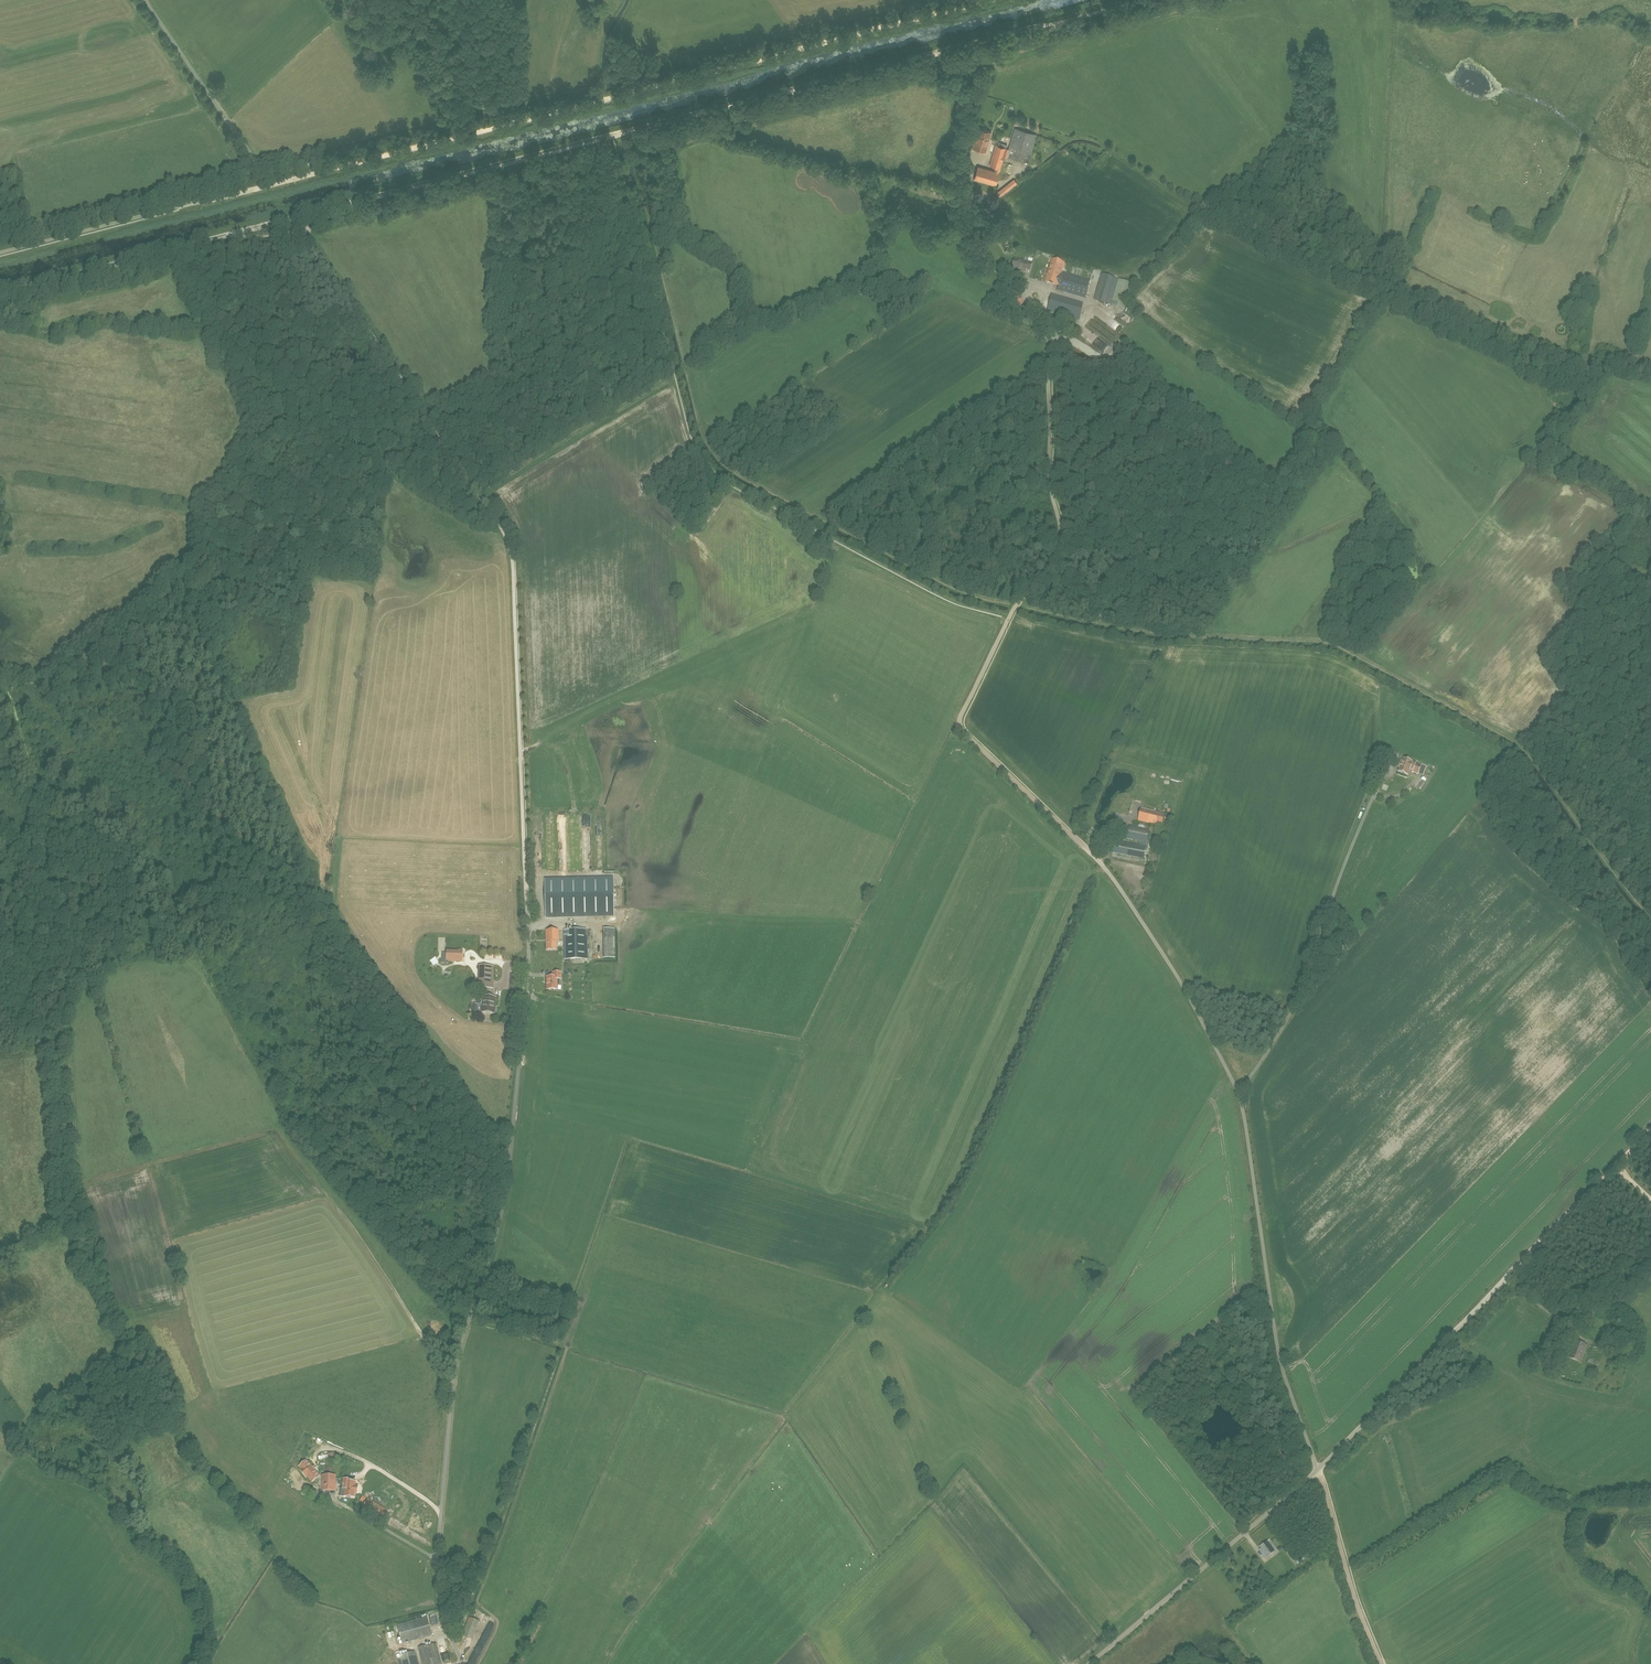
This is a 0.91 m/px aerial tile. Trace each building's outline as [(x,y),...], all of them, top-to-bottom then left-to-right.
[(985,152),(991,132),(978,128),(972,148),(985,152)] [(1028,163),(1036,135),(1015,128),(1009,149),(996,145),(990,166),(996,167),(995,171),(978,166),(974,180),(995,186),(1004,156),(1008,157),(1028,163)] [(1018,183),(1014,179),(996,193),(999,198),(1018,183)] [(1030,270),(1032,263),(1028,262),(1028,263),(1015,259),(1013,267),(1020,270),(1020,271),(1026,272),(1026,269),(1030,270)] [(1062,272),(1063,268),(1064,269),(1066,264),(1064,263),(1052,259),(1049,269),(1045,282),(1058,286),(1058,285),(1063,286),(1061,291),(1085,298),(1090,281),(1062,272)] [(1104,274),(1097,301),(1125,308),(1125,306),(1122,306),(1123,301),(1129,303),(1134,282),(1104,274)] [(1012,308),(1023,304),(1021,295),(1009,299),(1012,308)] [(1082,309),(1051,300),(1047,312),(1079,321),(1082,309)] [(1037,338),(1045,341),(1047,335),(1039,332),(1037,338)] [(1396,763),(1398,754),(1399,752),(1385,748),(1384,749),(1381,758),(1387,760),(1396,763)] [(1399,767),(1398,771),(1408,775),(1410,770),(1418,773),(1419,772),(1421,766),(1413,762),(1412,762),(1413,762),(1403,758),(1401,763),(1400,762),(1398,767),(1399,767)] [(1165,823),(1166,818),(1164,817),(1165,814),(1155,812),(1159,794),(1146,791),(1138,820),(1152,824),(1152,823),(1162,826),(1163,822),(1165,823)] [(1134,823),(1133,826),(1129,825),(1127,839),(1147,843),(1150,829),(1149,829),(1149,826),(1134,823)] [(1144,859),(1146,847),(1114,841),(1112,853),(1144,859)] [(613,879),(545,880),(546,917),(614,916),(613,879)] [(614,929),(603,929),(604,959),(615,959),(614,929)] [(564,960),(587,959),(587,930),(546,930),(546,941),(546,950),(556,949),(556,941),(558,941),(558,940),(564,940),(564,960)] [(463,951),(458,950),(458,952),(447,951),(447,953),(446,961),(448,961),(462,962),(462,957),(463,954),(463,951)] [(493,989),(494,967),(480,967),(479,989),(493,989)] [(556,979),(560,979),(560,972),(552,973),(552,977),(546,977),(546,990),(556,989),(556,979)] [(475,1004),(482,1005),(482,1011),(494,1012),(496,997),(476,995),(475,1004)] [(1581,1362),(1587,1346),(1574,1340),(1568,1357),(1581,1362)] [(320,1476),(307,1460),(299,1466),(301,1469),(300,1470),(306,1478),(307,1477),(312,1482),(320,1476)] [(320,1472),(320,1489),(334,1489),(334,1472),(320,1472)] [(343,1479),(342,1488),(345,1488),(344,1496),(354,1497),(354,1492),(357,1493),(358,1486),(357,1485),(355,1485),(355,1482),(355,1481),(351,1481),(351,1479),(343,1479)] [(368,1499),(366,1502),(363,1508),(362,1509),(382,1521),(388,1510),(368,1499)] [(1260,1550),(1264,1555),(1267,1553),(1268,1555),(1274,1551),(1267,1542),(1261,1546),(1263,1548),(1260,1550)] [(402,1643),(432,1635),(427,1617),(397,1625),(402,1643)] [(436,1644),(426,1646),(426,1645),(418,1647),(423,1663),(431,1663),(430,1659),(432,1659),(434,1663),(442,1663),(436,1644)] [(415,1651),(400,1655),(402,1663),(419,1663),(415,1651)]
